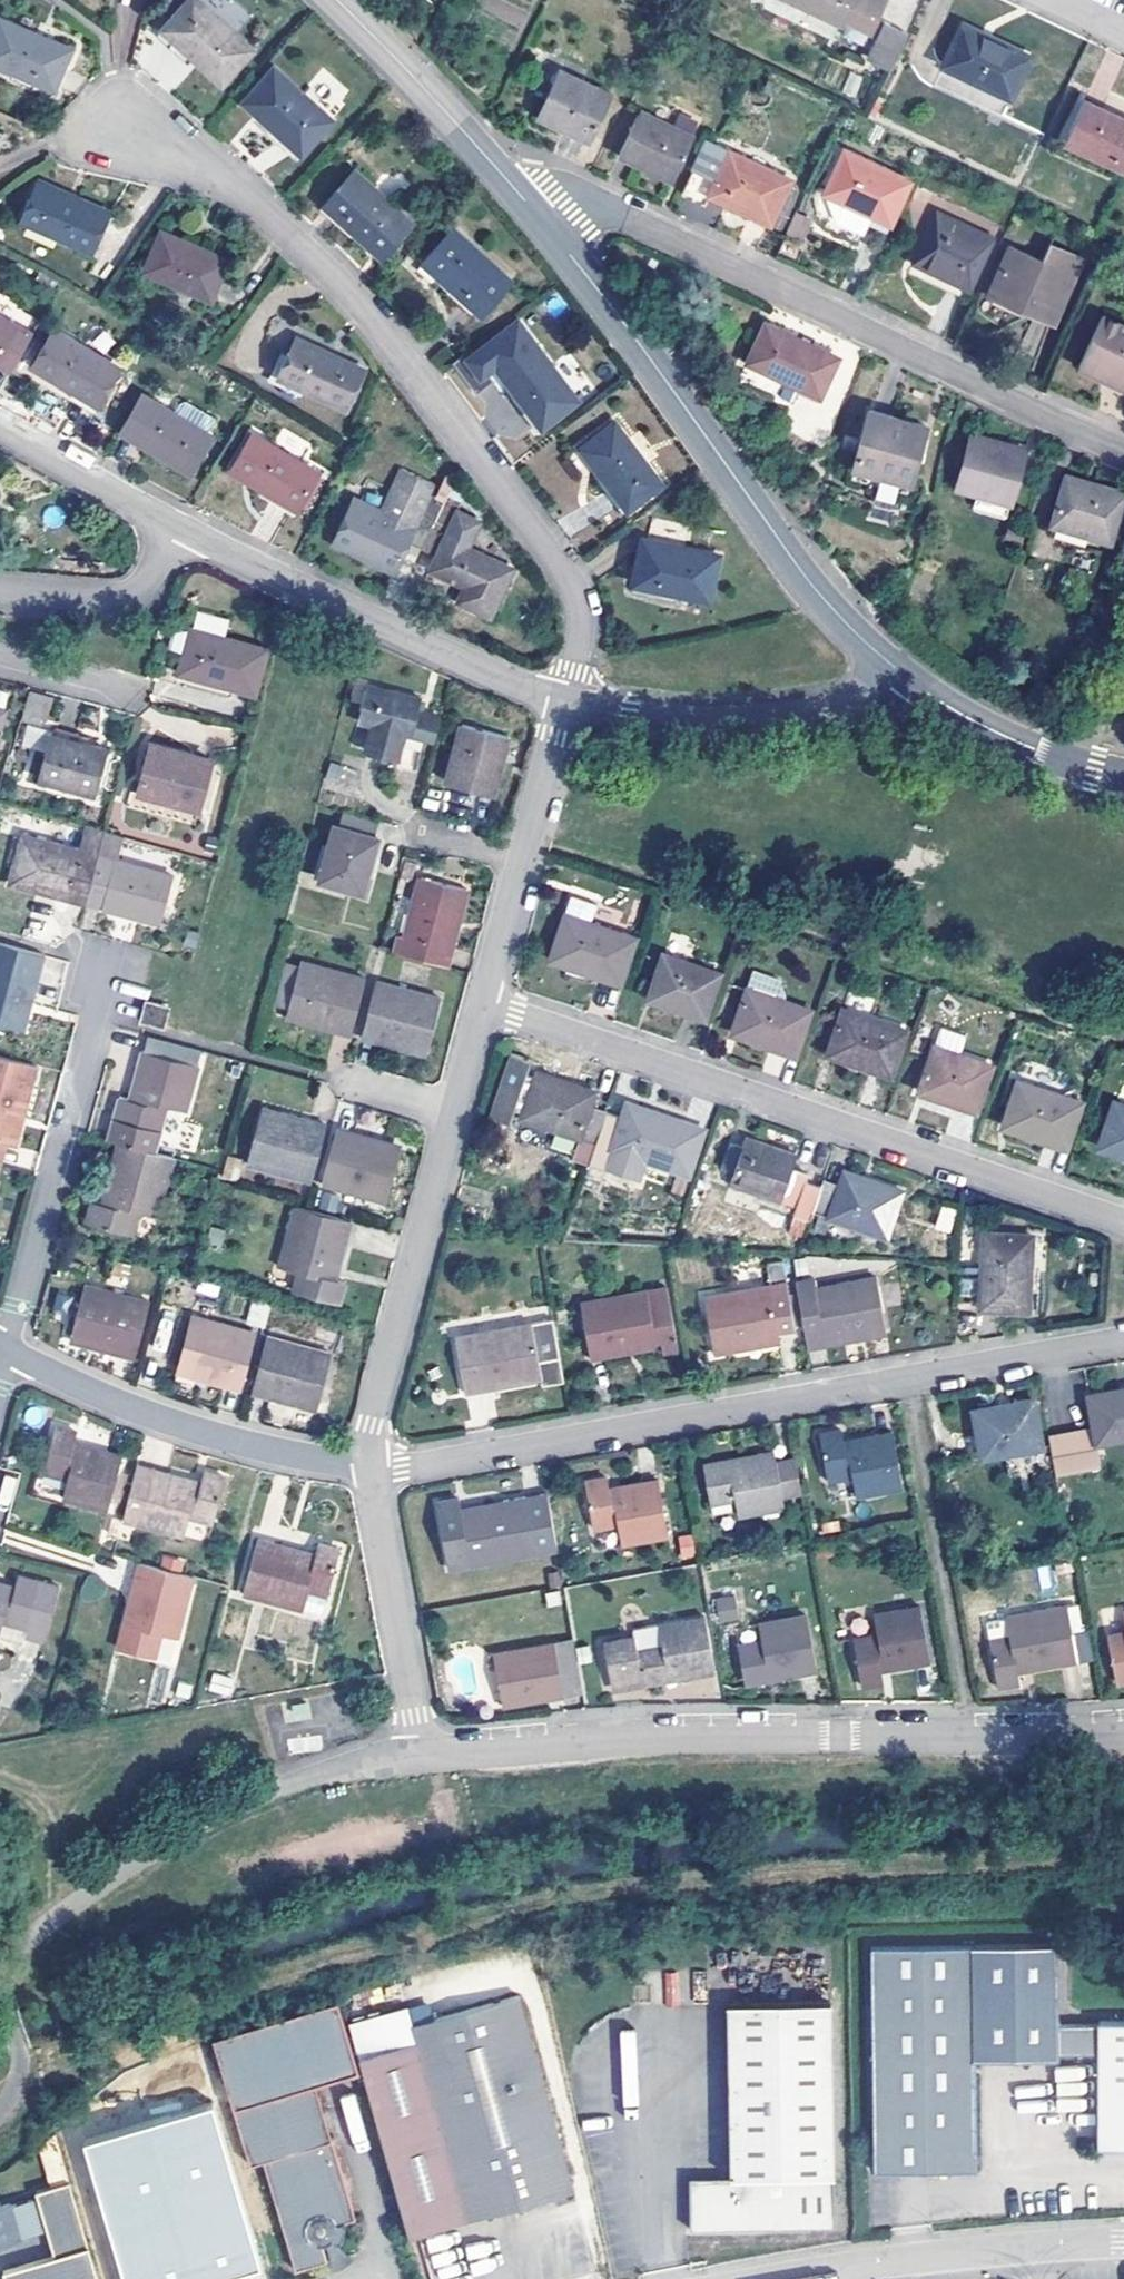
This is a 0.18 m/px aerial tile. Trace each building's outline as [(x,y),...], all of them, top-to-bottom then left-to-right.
[(163,28),(224,83),(255,47),(203,0),(190,0),(163,28)] [(843,24),(846,20),(854,4),(878,16),(886,0),(792,0),(843,24)] [(878,16),(854,4),(846,20),(877,35),(884,19),(878,16)] [(0,17),(0,66),(56,88),(72,45),(1,16),(0,17)] [(910,30),(884,19),(877,35),(868,54),(893,66),(910,30)] [(943,64),(1014,98),(1033,55),(964,22),(943,64)] [(277,66),(244,101),(304,154),(336,119),(277,66)] [(560,70),(540,114),(588,137),(609,93),(560,70)] [(1084,98),(1064,142),(1123,171),(1123,117),(1084,98)] [(641,107),(618,154),(674,181),(696,133),(641,107)] [(692,197),(717,142),(708,138),(682,193),(692,197)] [(772,222),(792,178),(717,142),(692,197),(705,203),(710,193),(772,222)] [(844,146),(824,190),(891,221),(911,177),(844,146)] [(357,168),(325,206),(382,257),(414,221),(357,168)] [(39,179),(21,220),(91,252),(110,212),(39,179)] [(936,209),(911,258),(973,288),(996,237),(936,209)] [(803,240),(811,218),(794,213),(786,234),(803,240)] [(211,299),(230,259),(161,227),(143,269),(211,299)] [(455,228),(425,262),(482,313),(512,279),(455,228)] [(1011,244),(991,292),(1057,319),(1074,273),(1011,244)] [(1101,314),(1080,360),(1123,381),(1123,324),(1101,314)] [(16,325),(0,315),(0,349),(16,325)] [(748,361),(821,396),(840,356),(768,321),(748,361)] [(33,365),(97,405),(122,368),(54,327),(33,365)] [(297,334),(274,375),(346,408),(366,368),(297,334)] [(493,363),(542,428),(580,400),(532,335),(493,363)] [(121,430),(190,473),(212,436),(143,394),(121,430)] [(854,467),(911,481),(929,423),(871,408),(854,467)] [(581,446),(627,508),(663,483),(616,420),(581,446)] [(958,490),(1013,504),(1028,446),(972,430),(958,490)] [(318,470),(254,432),(231,470),(295,508),(318,470)] [(435,520),(444,501),(428,494),(434,482),(403,467),(382,509),(355,496),(333,542),(394,573),(410,542),(421,549),(435,520)] [(1113,543),(1123,503),(1123,490),(1067,473),(1052,525),(1113,543)] [(976,501),(973,510),(1006,518),(1008,509),(976,501)] [(450,528),(435,520),(421,549),(436,556),(430,570),(463,587),(458,601),(490,616),(513,570),(446,536),(450,528)] [(1020,528),(1006,525),(1003,536),(1017,540),(1020,528)] [(630,584),(711,600),(722,550),(643,536),(630,584)] [(180,674),(258,694),(269,650),(191,630),(180,674)] [(426,741),(436,744),(443,716),(420,708),(422,700),(370,686),(361,723),(372,725),(366,750),(398,758),(396,765),(417,770),(426,741)] [(43,696),(29,693),(21,722),(36,725),(43,696)] [(448,784),(494,797),(510,738),(463,726),(448,784)] [(41,779),(94,793),(106,746),(52,733),(41,779)] [(140,795),(202,811),(217,758),(154,741),(140,795)] [(323,783),(348,791),(355,772),(330,763),(323,783)] [(382,821),(342,810),(338,826),(378,837),(382,821)] [(77,884),(90,887),(99,856),(107,827),(91,823),(83,850),(23,835),(11,883),(73,900),(77,884)] [(321,882),(365,893),(381,838),(378,837),(338,826),(335,825),(321,882)] [(175,875),(99,856),(90,887),(107,891),(103,909),(161,924),(175,875)] [(394,952),(448,966),(469,889),(424,877),(408,934),(400,933),(394,952)] [(550,960),(621,983),(637,936),(566,912),(550,960)] [(0,943),(0,1020),(23,1026),(28,1009),(34,1011),(49,956),(0,943)] [(647,999),(705,1019),(721,973),(662,951),(647,999)] [(334,1032),(351,1037),(366,979),(302,961),(289,1012),(335,1025),(334,1032)] [(381,1037),(428,1051),(441,999),(380,982),(364,1041),(378,1045),(381,1037)] [(731,1033),(796,1055),(813,1008),(748,986),(731,1033)] [(140,1022),(165,1029),(170,1006),(146,999),(140,1022)] [(828,1054),(892,1075),(908,1027),(842,1006),(828,1054)] [(919,1091),(978,1111),(994,1065),(935,1044),(919,1091)] [(110,1137),(157,1149),(169,1104),(188,1110),(199,1065),(144,1050),(141,1064),(148,1066),(139,1101),(121,1096),(110,1137)] [(574,1159),(588,1164),(605,1110),(592,1105),(597,1092),(536,1072),(535,1077),(528,1075),(533,1062),(513,1055),(491,1119),(512,1125),(515,1114),(521,1116),(520,1119),(581,1139),(574,1159)] [(40,1066),(0,1056),(0,1142),(10,1144),(27,1083),(35,1086),(40,1066)] [(1003,1126),(1066,1147),(1083,1101),(1018,1080),(1003,1126)] [(1123,1155),(1123,1103),(1115,1100),(1099,1146),(1123,1155)] [(621,1115),(605,1110),(588,1164),(602,1170),(610,1148),(692,1175),(704,1131),(685,1126),(686,1120),(626,1101),(621,1115)] [(248,1164),(313,1180),(327,1125),(311,1120),(310,1126),(261,1113),(248,1164)] [(325,1185),(386,1201),(399,1150),(352,1137),(353,1131),(339,1127),(325,1185)] [(814,1211),(822,1187),(806,1181),(809,1174),(792,1168),(797,1154),(745,1137),(729,1185),(796,1209),(794,1214),(812,1220),(814,1211)] [(84,1222),(132,1236),(140,1210),(159,1214),(171,1168),(115,1154),(111,1171),(119,1173),(110,1205),(91,1199),(84,1222)] [(822,1187),(814,1211),(828,1217),(828,1219),(886,1239),(902,1190),(842,1170),(838,1183),(824,1178),(822,1187)] [(293,1293),(340,1306),(346,1281),(328,1276),(338,1235),(347,1237),(351,1222),(295,1207),(279,1265),(298,1270),(293,1293)] [(951,1232),(954,1209),(939,1207),(936,1230),(951,1232)] [(980,1309),(1029,1311),(1033,1234),(984,1231),(980,1309)] [(705,1299),(715,1355),(736,1352),(735,1346),(779,1337),(777,1330),(795,1327),(783,1260),(767,1263),(770,1287),(705,1299)] [(796,1281),(807,1344),(885,1330),(878,1278),(818,1288),(815,1279),(796,1281)] [(124,1354),(136,1358),(150,1302),(86,1285),(73,1331),(125,1345),(124,1354)] [(581,1304),(591,1361),(608,1357),(608,1351),(676,1340),(668,1288),(581,1304)] [(230,1386),(241,1389),(255,1332),(191,1317),(179,1365),(232,1379),(230,1386)] [(455,1337),(465,1395),(479,1392),(478,1388),(541,1376),(543,1387),(565,1383),(552,1318),(532,1322),(455,1337)] [(331,1352),(267,1336),(253,1393),(284,1401),(286,1396),(317,1405),(331,1352)] [(676,1340),(662,1343),(663,1354),(678,1352),(676,1340)] [(1123,1439),(1123,1388),(1088,1394),(1093,1427),(1050,1434),(1056,1470),(1100,1463),(1096,1443),(1123,1439)] [(982,1456),(1043,1446),(1034,1399),(974,1408),(982,1456)] [(62,1496),(108,1508),(121,1455),(76,1443),(79,1430),(56,1424),(44,1471),(67,1476),(62,1496)] [(855,1496),(902,1487),(892,1431),(874,1434),(876,1441),(847,1445),(844,1429),(819,1434),(829,1480),(851,1475),(855,1496)] [(784,1494),(800,1490),(794,1455),(776,1458),(775,1449),(757,1452),(758,1457),(705,1467),(711,1502),(735,1497),(739,1516),(786,1508),(784,1494)] [(137,1465),(124,1517),(182,1533),(187,1514),(213,1521),(226,1473),(203,1468),(199,1482),(137,1465)] [(621,1545),(668,1538),(658,1477),(639,1481),(640,1487),(610,1493),(607,1477),(585,1481),(595,1530),(617,1526),(621,1545)] [(448,1568),(559,1548),(550,1491),(502,1501),(502,1507),(462,1514),(458,1498),(437,1502),(448,1568)] [(676,1536),(681,1559),(695,1556),(691,1533),(676,1536)] [(258,1540),(243,1591),(322,1613),(341,1547),(319,1541),(315,1556),(258,1540)] [(180,1636),(197,1577),(140,1561),(116,1647),(156,1657),(164,1632),(180,1636)] [(43,1643),(60,1584),(17,1573),(13,1587),(0,1583),(0,1630),(3,1618),(27,1625),(24,1637),(43,1643)] [(733,1594),(713,1598),(718,1623),(739,1619),(733,1594)] [(1078,1661),(1092,1659),(1087,1629),(1073,1632),(1068,1605),(1008,1616),(1011,1637),(990,1641),(997,1687),(1019,1683),(1017,1667),(1059,1661),(1060,1667),(1078,1664),(1078,1661)] [(911,1667),(932,1664),(922,1606),(876,1614),(878,1633),(853,1638),(861,1686),(884,1683),(882,1667),(910,1662),(911,1667)] [(795,1677),(817,1674),(807,1615),(760,1623),(763,1643),(739,1647),(744,1681),(794,1672),(795,1677)] [(644,1685),(713,1675),(704,1617),(659,1625),(662,1646),(637,1649),(636,1637),(603,1643),(610,1683),(643,1677),(644,1685)] [(1117,1681),(1123,1680),(1123,1634),(1109,1636),(1117,1681)] [(492,1655),(502,1707),(564,1697),(555,1643),(492,1655)] [(231,1696),(234,1677),(211,1673),(208,1693),(231,1696)] [(1058,2060),(1058,2053),(1056,2025),(1056,1945),(872,1947),(872,2172),(973,2170),(972,2061),(1058,2060)] [(576,2191),(521,1999),(412,2027),(416,2042),(361,2059),(411,2238),(576,2191)] [(235,2109),(315,2085),(359,2071),(339,2004),(213,2041),(235,2109)] [(846,2230),(846,2007),(738,2007),(739,2182),(698,2183),(697,2234),(846,2230)] [(1058,2053),(1097,2053),(1097,2148),(1123,2148),(1123,2024),(1056,2025),(1058,2053)] [(357,2219),(315,2085),(235,2109),(251,2165),(263,2160),(295,2270),(326,2261),(321,2247),(324,2246),(333,2240),(339,2246),(345,2236),(344,2225),(357,2219)] [(38,2147),(47,2186),(67,2181),(58,2143),(38,2147)] [(70,2183),(34,2194),(53,2258),(4,2273),(5,2278),(98,2278),(70,2183)] [(0,2209),(0,2247),(22,2240),(12,2205),(0,2209)] [(352,2259),(339,2246),(333,2240),(324,2246),(335,2270),(346,2266),(352,2259)]
